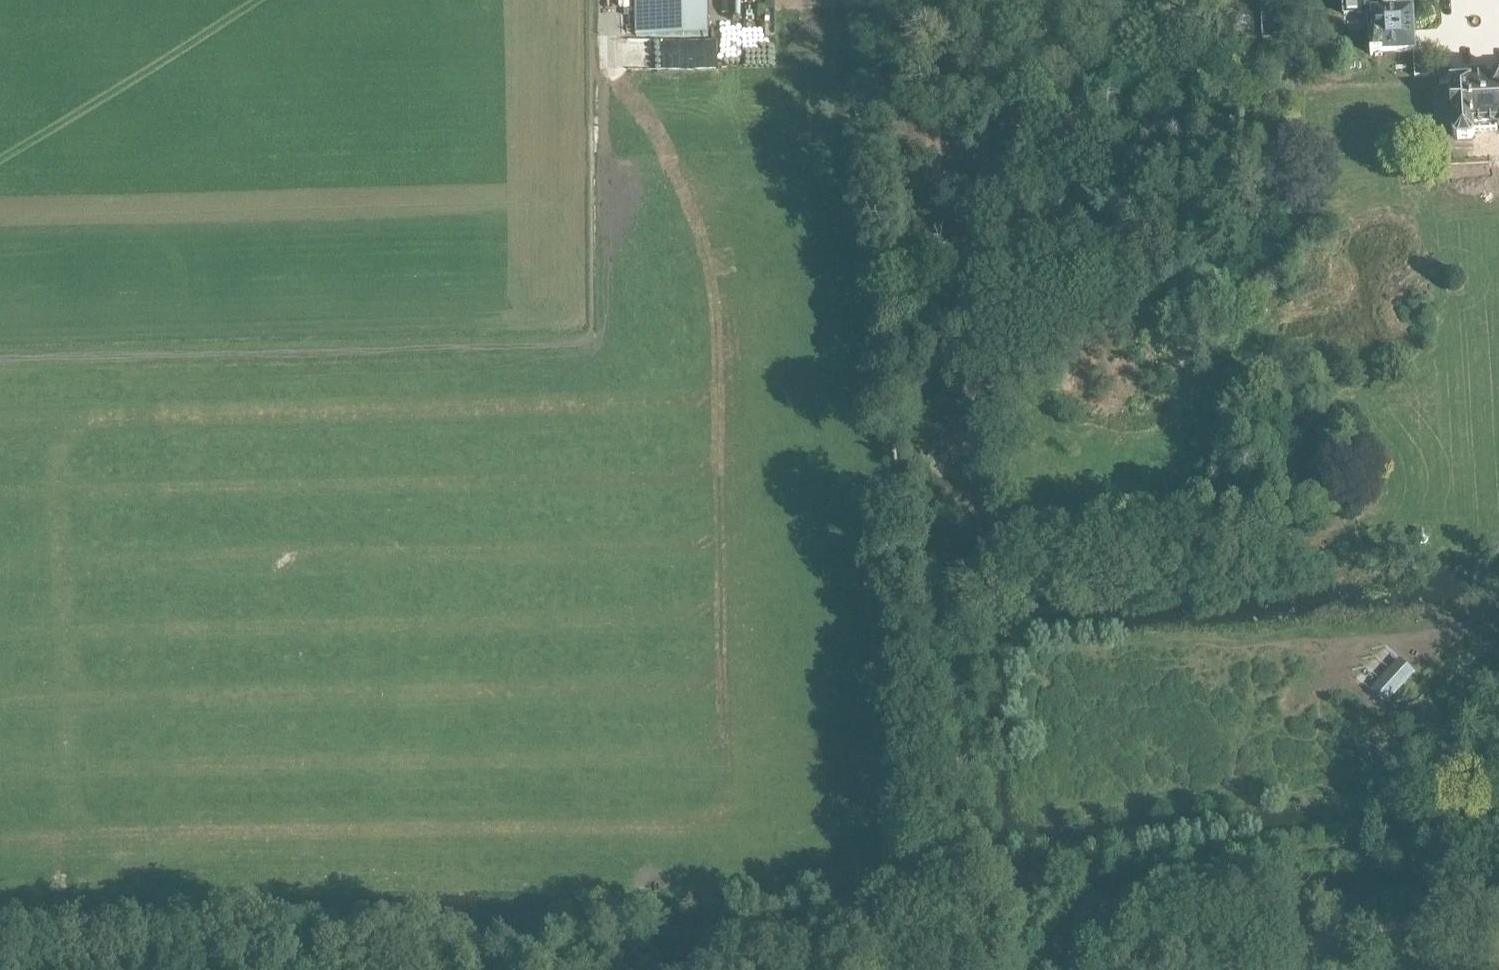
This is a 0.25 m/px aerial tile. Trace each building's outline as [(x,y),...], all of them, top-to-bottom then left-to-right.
[(709,0),(618,0),(618,1),(635,1),(636,36),(710,36),(709,0)] [(775,0),(766,0),(766,9),(766,10),(775,10),(775,9),(775,0)] [(1412,0),(1344,0),(1345,13),(1372,12),(1373,40),(1368,40),(1368,54),(1384,54),(1384,52),(1414,51),(1412,0)] [(1486,71),(1468,72),(1468,81),(1451,82),(1454,135),(1458,139),(1472,138),(1476,134),(1475,132),(1495,130),(1494,125),(1498,125),(1498,78),(1486,79),(1486,71)] [(1400,659),(1371,691),(1387,705),(1415,673),(1400,659)]
